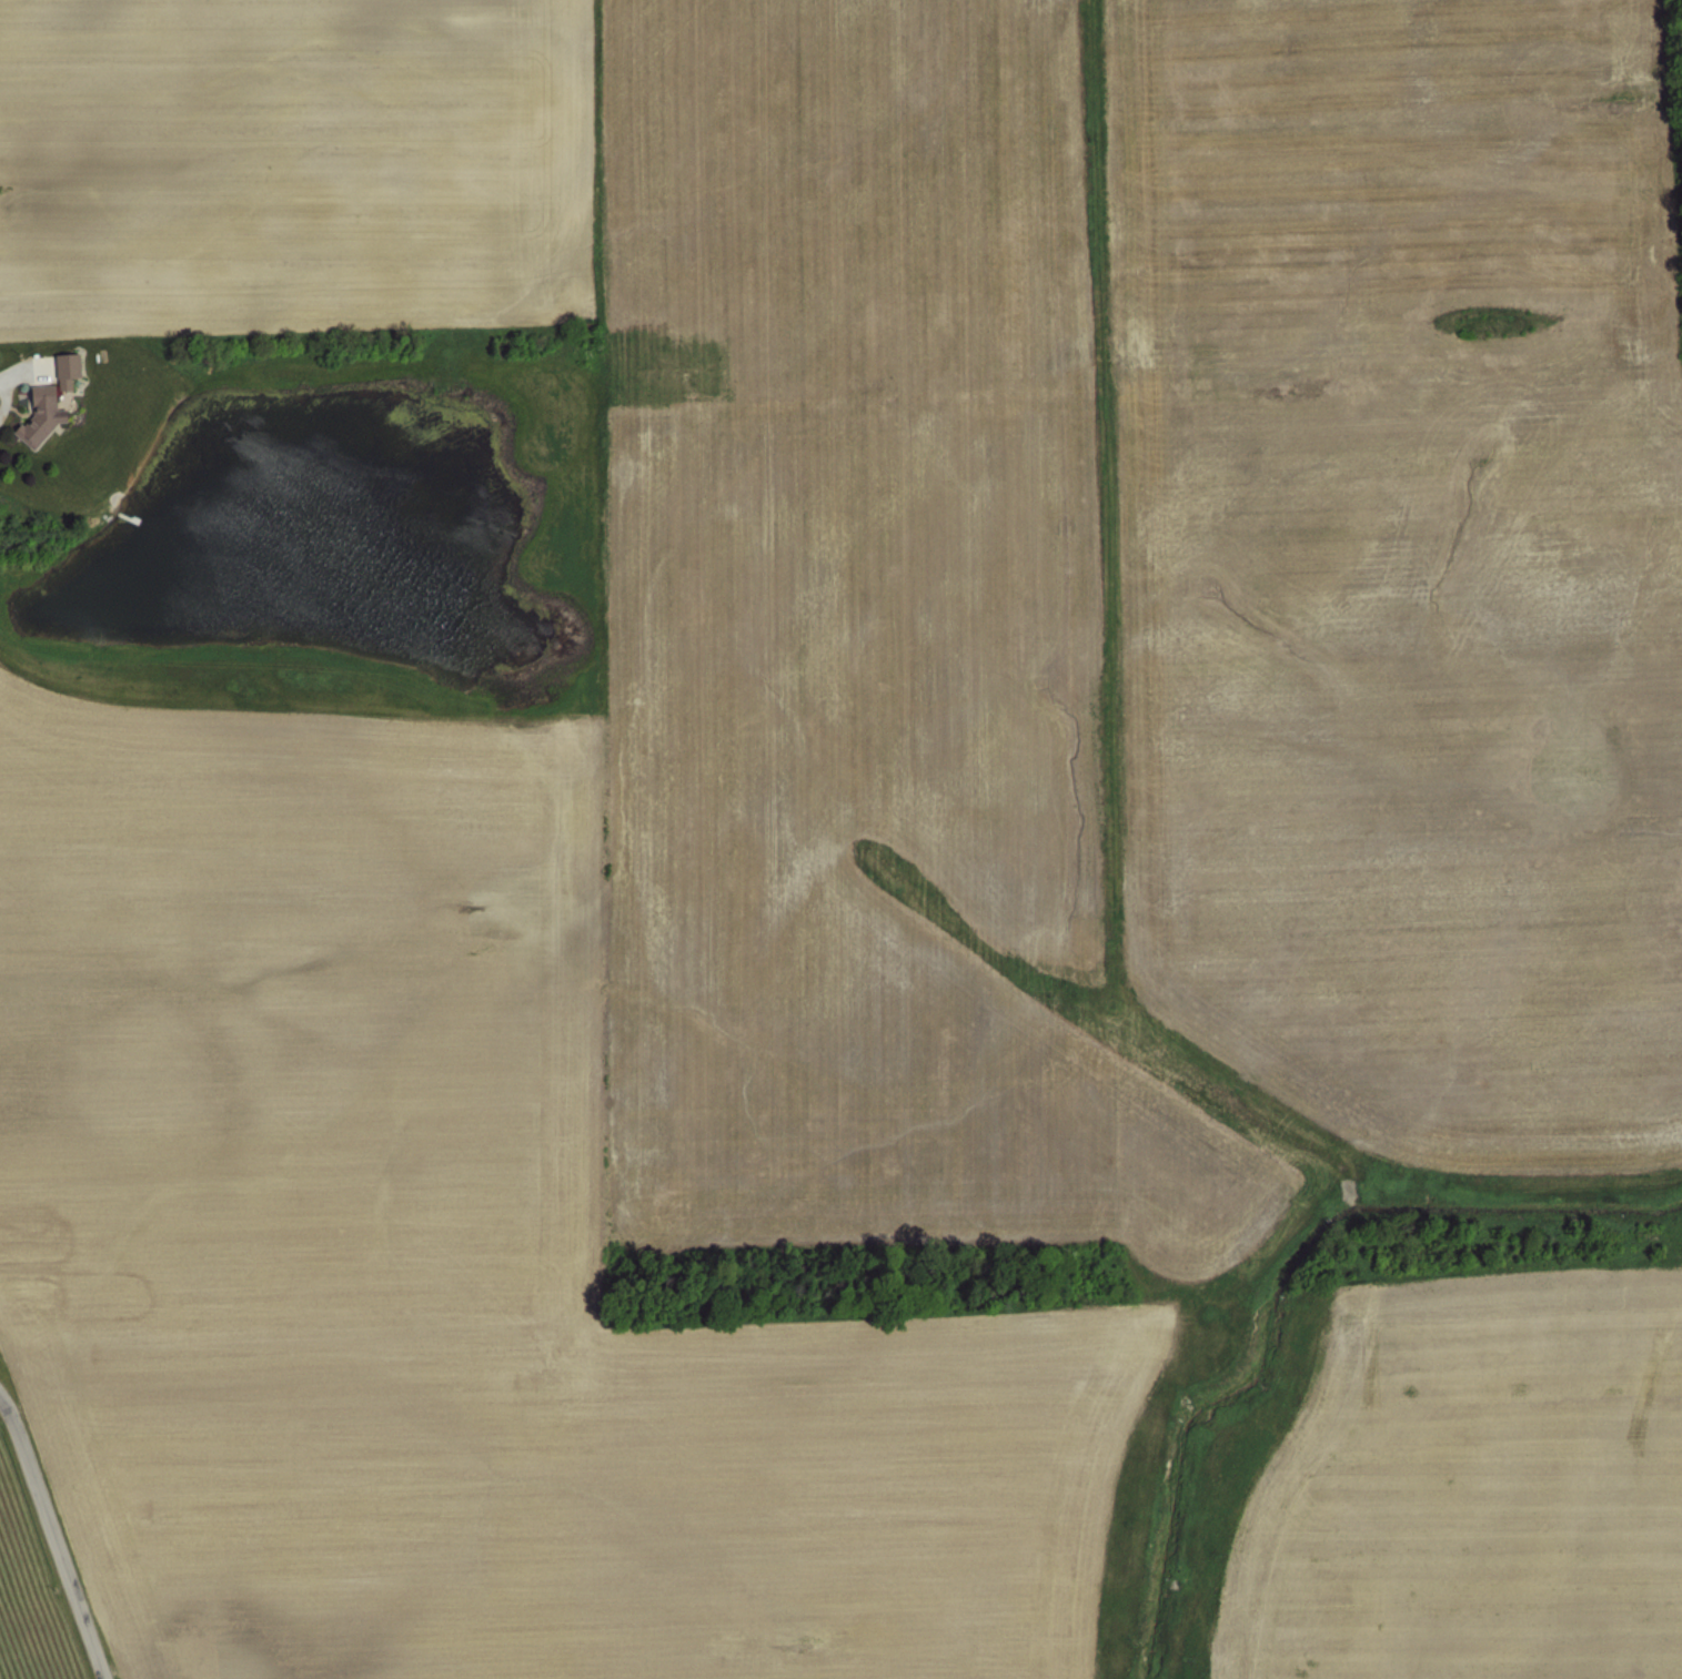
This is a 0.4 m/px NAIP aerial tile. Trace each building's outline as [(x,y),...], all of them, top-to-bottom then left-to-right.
[(51,355),(52,388),(68,388),(67,377),(73,377),(72,354),(51,355)] [(27,412),(18,422),(13,418),(3,432),(27,451),(52,419),(61,419),(61,407),(50,407),(50,384),(27,384),(27,412)]
